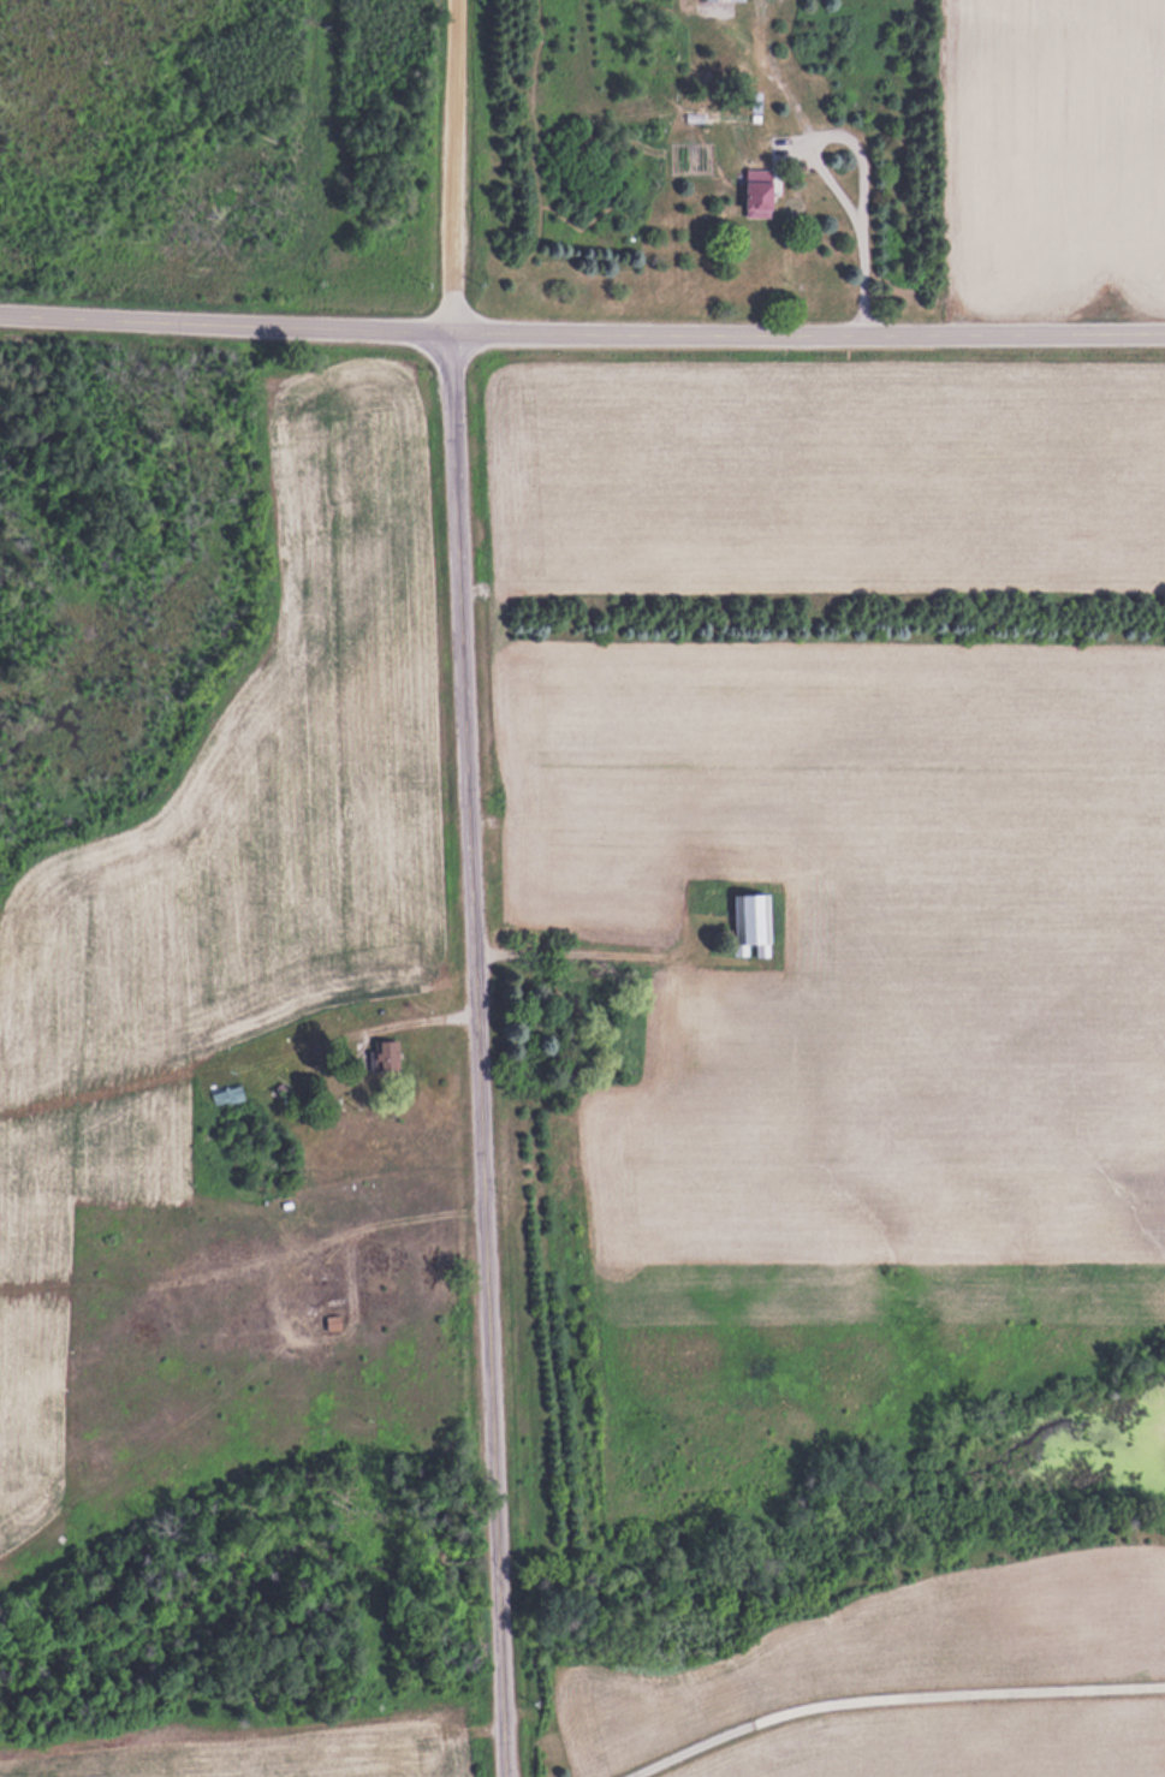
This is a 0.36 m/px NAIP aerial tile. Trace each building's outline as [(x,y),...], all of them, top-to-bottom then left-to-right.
[(775,168),(744,168),(744,217),(775,217),(775,168)] [(737,894),(738,942),(757,942),(757,955),(768,955),(767,894),(737,894)] [(401,1068),(401,1038),(373,1038),(373,1068),(401,1068)]
